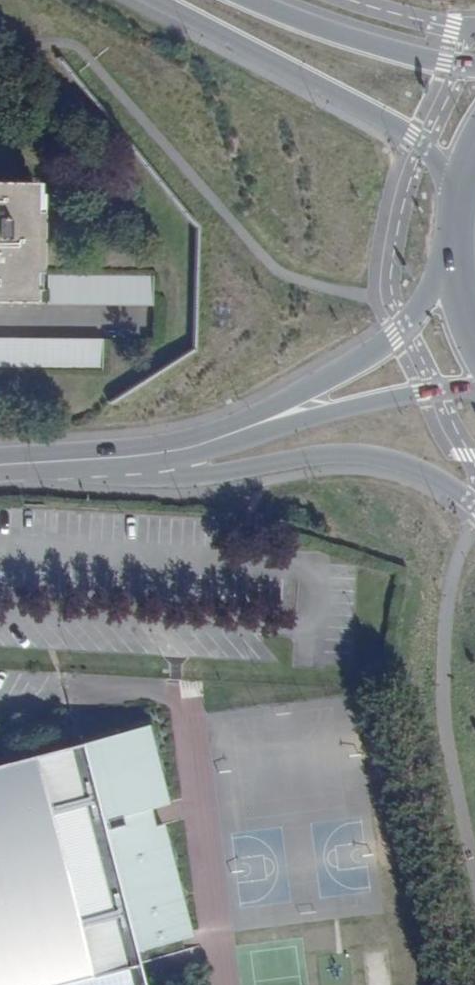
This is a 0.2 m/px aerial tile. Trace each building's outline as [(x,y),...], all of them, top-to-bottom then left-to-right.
[(29,298),(29,268),(35,268),(35,208),(28,208),(28,178),(0,178),(0,298),(29,298)] [(151,276),(47,276),(47,305),(151,305),(151,276)] [(0,338),(0,366),(101,366),(101,338),(0,338)] [(78,741),(0,761),(0,984),(140,984),(78,741)]
